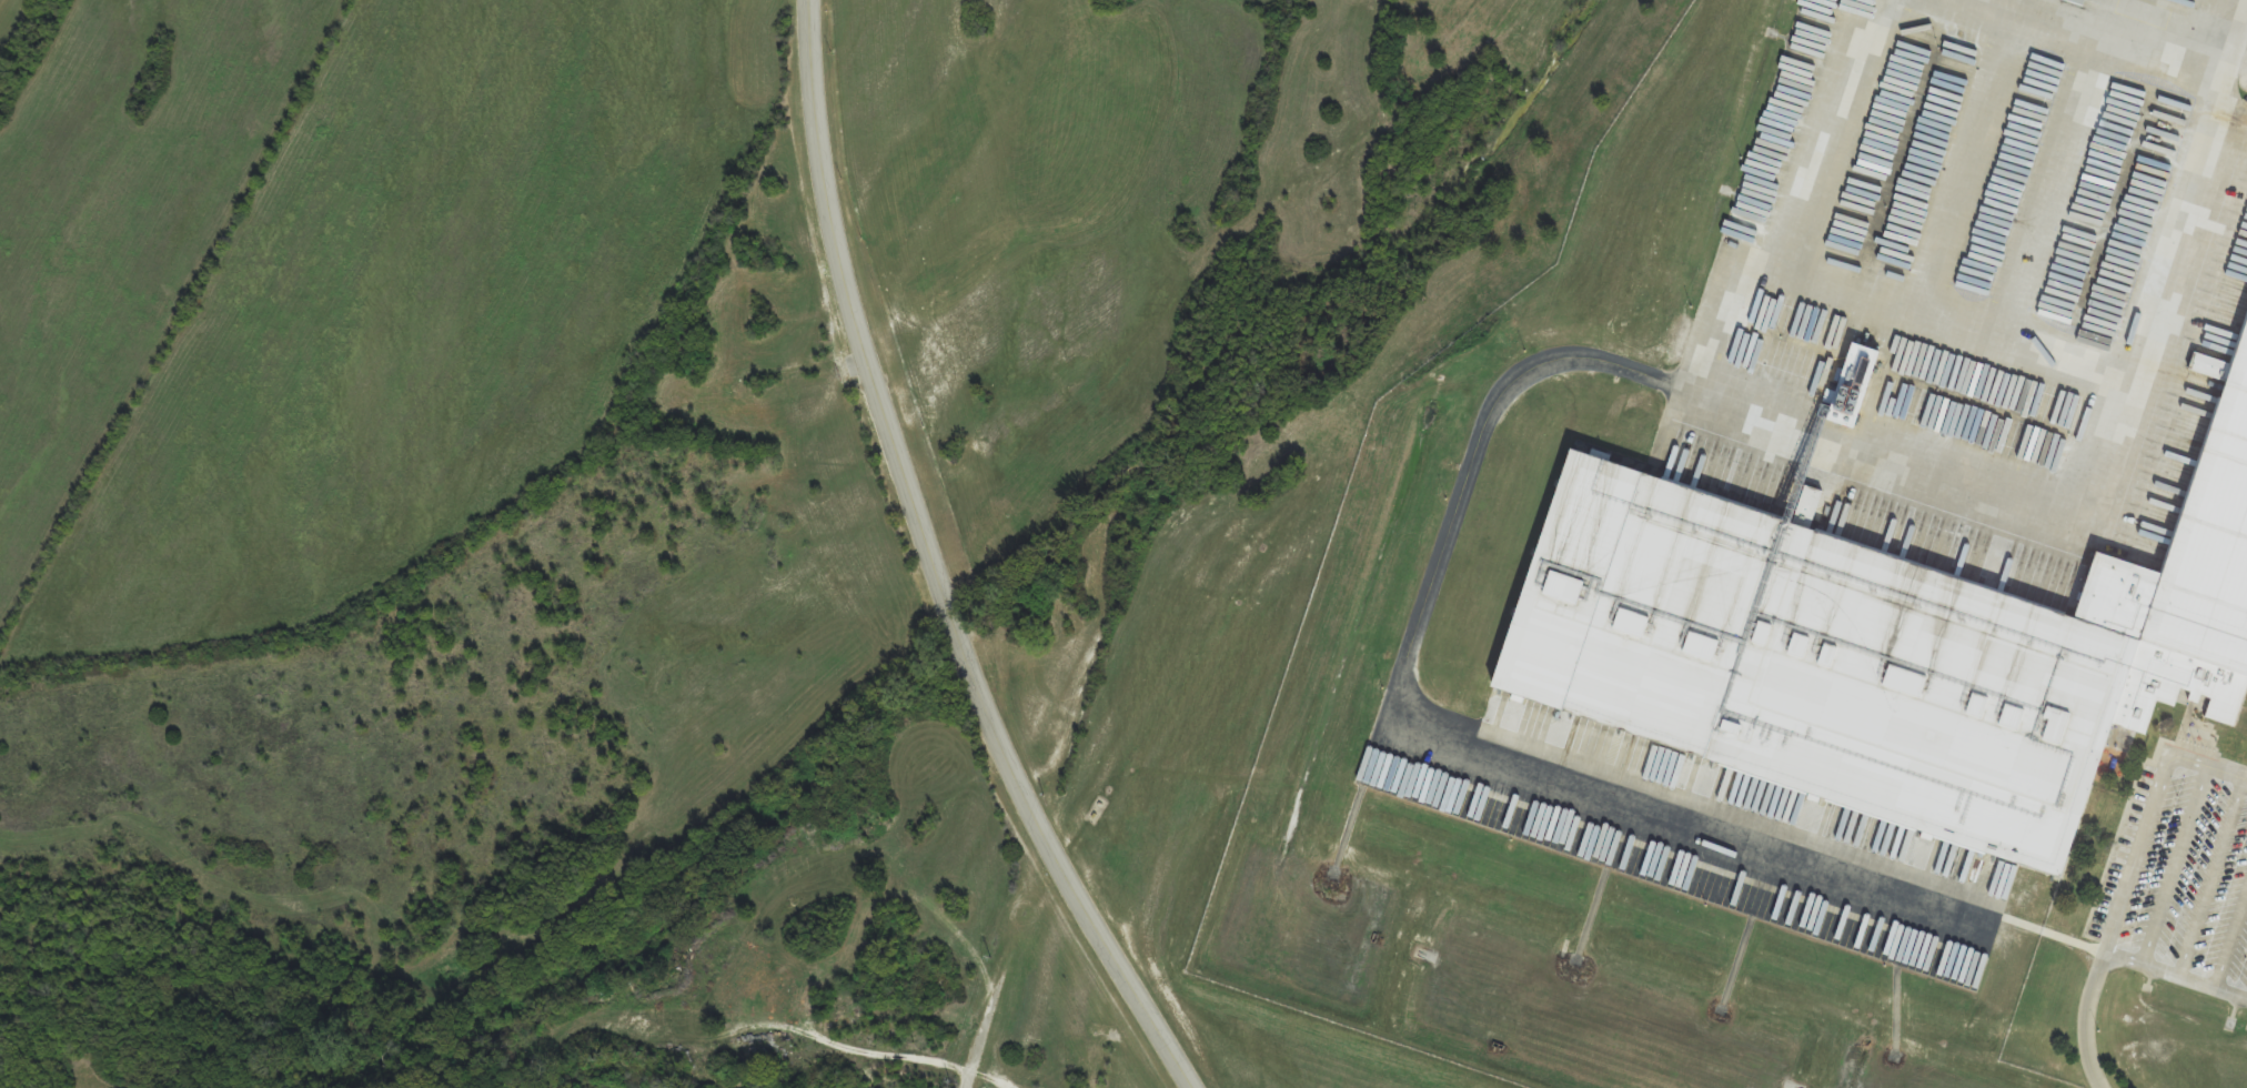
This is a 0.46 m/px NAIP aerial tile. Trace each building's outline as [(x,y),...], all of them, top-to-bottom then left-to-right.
[(2174,581),(2246,362),(2246,713),(2240,733),(2134,697),(2074,877),(1510,689),(1589,455),(2087,622),(2108,560),(2174,581)]
